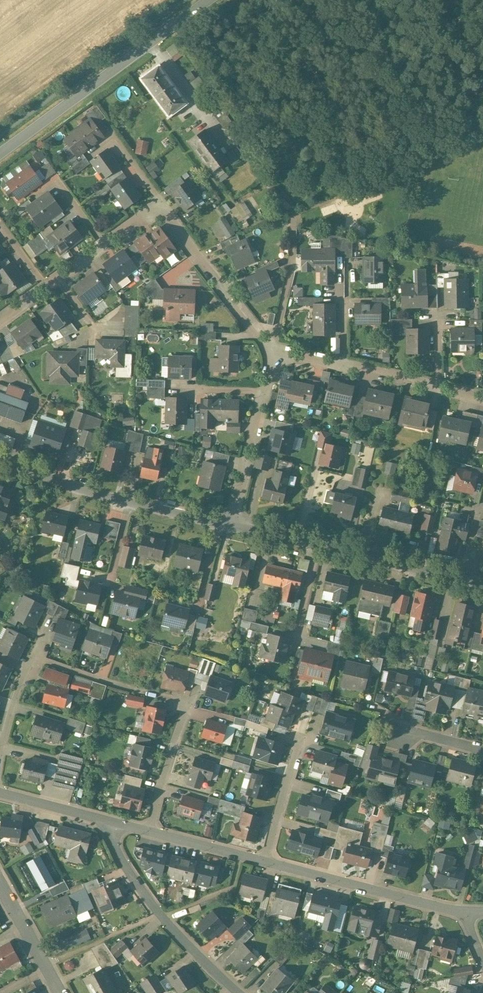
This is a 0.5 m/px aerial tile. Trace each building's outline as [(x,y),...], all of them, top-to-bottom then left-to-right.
[(176,43),(168,49),(176,61),(185,55),(176,43)] [(177,92),(167,78),(159,66),(142,79),(150,90),(151,90),(161,104),(169,116),(186,103),(178,92),(177,92)] [(210,97),(202,103),(206,108),(214,103),(210,97)] [(214,103),(206,108),(212,116),(220,111),(214,103)] [(97,106),(85,114),(90,120),(90,119),(95,126),(106,118),(97,106)] [(90,120),(72,133),(73,134),(66,140),(77,155),(77,156),(82,152),(103,137),(95,126),(90,119),(90,120)] [(241,139),(229,123),(222,128),(234,144),(241,139)] [(228,161),(205,129),(189,141),(212,173),(228,161)] [(140,139),(137,153),(149,155),(151,141),(140,139)] [(120,167),(107,149),(91,161),(104,179),(120,167)] [(82,152),(77,156),(77,155),(68,162),(72,168),(86,158),(82,152)] [(86,158),(72,168),(76,174),(90,164),(86,158)] [(155,177),(166,171),(159,160),(148,166),(155,177)] [(49,162),(39,170),(46,180),(56,172),(49,162)] [(30,166),(7,183),(19,199),(42,183),(30,166)] [(123,172),(107,184),(111,189),(127,178),(123,172)] [(111,189),(119,200),(121,199),(126,205),(140,195),(127,177),(127,178),(111,189)] [(180,178),(174,181),(179,188),(184,184),(180,178)] [(179,188),(173,192),(185,209),(201,198),(189,180),(184,184),(179,188)] [(174,181),(165,188),(169,195),(173,192),(179,188),(174,181)] [(33,204),(27,209),(36,221),(38,219),(42,224),(50,218),(61,210),(62,210),(49,192),(33,204)] [(29,199),(16,209),(20,214),(27,209),(33,204),(29,199)] [(222,207),(227,213),(232,209),(227,202),(222,207)] [(253,217),(247,202),(232,207),(239,222),(253,217)] [(61,210),(50,218),(54,223),(65,215),(61,210)] [(222,241),(236,230),(226,216),(211,226),(222,241)] [(70,221),(48,238),(60,254),(82,237),(70,221)] [(175,249),(160,229),(153,233),(151,231),(147,234),(149,237),(148,238),(160,254),(163,257),(175,249)] [(40,233),(27,243),(33,250),(45,241),(40,233)] [(160,254),(148,238),(149,237),(147,234),(146,234),(135,243),(140,249),(147,259),(149,262),(160,254)] [(238,235),(220,243),(223,251),(231,247),(241,242),(238,235)] [(344,238),(330,235),(330,250),(334,250),(334,252),(344,252),(344,238)] [(352,240),(344,238),(344,252),(344,258),(352,258),(352,240)] [(241,242),(231,247),(233,253),(232,254),(238,269),(245,267),(244,265),(248,263),(252,261),(247,249),(250,248),(247,241),(248,241),(248,240),(241,242)] [(147,259),(140,249),(133,254),(141,264),(147,259)] [(311,250),(302,250),(302,271),(303,271),(303,272),(311,272),(311,271),(311,250)] [(324,250),(311,250),(311,271),(322,271),(322,285),(333,285),(333,271),(334,271),(334,252),(334,250),(330,250),(324,250)] [(124,251),(105,265),(110,273),(117,281),(136,267),(124,251)] [(383,257),(365,257),(365,282),(383,282),(383,257)] [(0,263),(0,271),(11,263),(7,258),(0,263)] [(277,261),(255,270),(257,276),(266,272),(279,267),(277,261)] [(0,271),(0,280),(2,283),(0,284),(0,292),(2,295),(24,280),(11,263),(0,271)] [(425,269),(414,269),(415,285),(426,285),(425,269)] [(105,277),(101,270),(95,274),(105,288),(110,283),(105,277)] [(257,276),(246,280),(253,296),(273,288),(266,272),(257,276)] [(94,273),(76,286),(88,302),(106,289),(105,288),(95,274),(94,273)] [(117,281),(110,273),(105,277),(110,283),(116,292),(122,287),(117,281)] [(448,273),(437,273),(437,284),(437,287),(445,287),(445,279),(449,279),(448,273)] [(155,279),(144,287),(153,299),(164,299),(164,289),(162,289),(155,279)] [(449,279),(445,279),(445,287),(446,308),(468,308),(467,279),(449,279)] [(437,284),(427,285),(427,306),(427,308),(438,308),(437,287),(437,284)] [(415,285),(404,285),(404,296),(401,296),(402,307),(427,306),(427,285),(426,285),(415,285)] [(295,286),(295,296),(305,296),(306,286),(295,286)] [(192,290),(164,289),(164,299),(164,307),(167,307),(166,319),(180,320),(180,316),(194,317),(195,295),(192,295),(192,290)] [(323,297),(305,297),(305,306),(314,306),(314,305),(323,305),(323,297)] [(59,298),(42,311),(56,331),(58,329),(70,320),(74,318),(59,298)] [(372,304),(355,304),(355,323),(373,323),(373,321),(379,321),(379,323),(380,323),(380,314),(378,314),(378,305),(378,304),(372,304)] [(139,306),(125,305),(124,329),(125,329),(125,322),(138,323),(139,306)] [(323,305),(314,305),(314,306),(314,333),(334,333),(334,305),(323,305)] [(275,314),(270,312),(267,324),(273,325),(275,314)] [(412,319),(390,319),(390,334),(408,334),(408,329),(412,329),(412,319)] [(482,319),(469,319),(469,329),(474,329),(474,335),(482,335),(482,319)] [(30,320),(12,333),(17,341),(23,348),(41,334),(30,320)] [(70,320),(58,329),(63,337),(78,331),(70,320)] [(469,329),(451,328),(451,351),(464,351),(465,353),(466,354),(467,355),(469,355),(471,354),(472,354),(473,353),(473,352),(474,351),(474,350),(474,335),(474,329),(469,329)] [(125,329),(124,329),(124,337),(138,337),(138,329),(125,329)] [(412,329),(408,329),(408,334),(408,351),(428,351),(428,329),(412,329)] [(216,331),(199,331),(198,339),(216,340),(216,331)] [(124,341),(97,340),(96,356),(112,357),(112,366),(117,366),(123,366),(124,354),(124,341)] [(17,341),(9,347),(14,358),(27,353),(23,348),(17,341)] [(8,344),(0,347),(4,356),(0,358),(2,363),(14,358),(9,347),(8,344)] [(238,346),(221,345),(220,359),(214,359),(214,371),(224,371),(224,369),(236,369),(236,372),(237,372),(238,346)] [(88,348),(77,348),(77,354),(77,365),(87,366),(88,348)] [(77,354),(49,353),(49,373),(52,374),(52,381),(68,382),(68,374),(77,374),(77,365),(77,354)] [(124,354),(123,366),(117,366),(116,376),(131,377),(131,355),(124,354)] [(192,357),(169,356),(169,357),(170,357),(169,376),(169,378),(191,379),(192,357)] [(320,381),(314,380),(312,386),(313,386),(311,397),(317,399),(320,381)] [(353,387),(338,384),(339,382),(330,380),(328,390),(326,389),(326,391),(328,391),(325,401),(340,405),(339,408),(347,410),(348,410),(353,387)] [(292,383),(282,381),(282,383),(280,383),(279,389),(280,389),(276,406),(287,409),(289,401),(289,399),(290,397),(289,397),(293,383),(292,383)] [(312,386),(292,382),(292,383),(293,383),(289,397),(290,397),(289,399),(310,404),(311,397),(313,386),(312,386)] [(31,387),(16,383),(13,392),(28,397),(31,387)] [(353,387),(348,410),(347,410),(346,415),(354,416),(359,395),(361,388),(353,386),(353,387)] [(165,387),(147,387),(147,398),(165,398),(165,387)] [(394,395),(368,389),(366,397),(364,410),(379,414),(379,415),(389,418),(394,395)] [(0,393),(0,415),(22,422),(29,403),(0,393)] [(366,397),(359,395),(354,416),(354,417),(362,419),(364,410),(366,397)] [(186,398),(167,398),(167,414),(168,414),(168,422),(167,422),(166,423),(185,424),(186,398)] [(430,404),(406,398),(400,422),(424,428),(428,413),(430,404)] [(214,400),(202,400),(201,413),(201,427),(213,428),(214,419),(213,419),(214,400)] [(238,401),(214,400),(213,419),(214,419),(227,419),(227,421),(228,422),(228,423),(237,423),(238,401)] [(90,415),(77,411),(72,426),(85,430),(90,415)] [(478,414),(463,411),(461,421),(470,423),(469,426),(475,427),(478,414)] [(437,415),(428,413),(424,428),(433,430),(437,415)] [(478,414),(475,427),(473,436),(479,437),(482,426),(482,423),(482,416),(478,414)] [(461,421),(444,417),(440,433),(447,435),(447,439),(465,443),(469,426),(470,423),(461,421)] [(276,421),(274,430),(292,434),(294,425),(276,421)] [(237,423),(228,423),(227,431),(239,431),(240,423),(237,423)] [(60,435),(33,426),(29,441),(63,453),(68,438),(60,435)] [(70,430),(63,427),(60,435),(68,438),(70,430)] [(137,432),(129,429),(125,447),(132,449),(137,432)] [(292,434),(274,430),(272,441),(271,441),(268,449),(290,455),(295,435),(292,434)] [(332,433),(321,431),(317,447),(324,448),(325,444),(329,445),(332,433)] [(144,434),(137,432),(132,449),(132,451),(140,453),(144,434)] [(0,433),(0,445),(12,450),(16,438),(0,433)] [(204,446),(212,447),(213,437),(205,437),(204,446)] [(168,440),(166,446),(175,449),(176,443),(168,440)] [(361,453),(362,444),(354,443),(353,452),(361,453)] [(329,445),(325,444),(324,448),(320,463),(338,468),(340,458),(338,458),(341,448),(329,445)] [(125,451),(107,447),(102,468),(104,468),(106,470),(108,471),(110,470),(120,472),(125,451)] [(155,448),(153,460),(144,458),(141,476),(157,479),(161,462),(163,450),(155,448)] [(230,455),(214,451),(212,459),(228,462),(230,455)] [(96,456),(80,452),(77,466),(93,470),(96,456)] [(271,457),(258,454),(255,467),(268,470),(271,457)] [(293,463),(278,459),(275,471),(289,474),(289,475),(290,475),(293,463)] [(225,466),(205,461),(205,462),(207,463),(201,486),(219,491),(225,466)] [(387,462),(388,473),(396,472),(395,461),(387,462)] [(466,465),(472,466),(470,472),(477,473),(475,480),(482,482),(482,468),(466,465)] [(369,470),(362,468),(358,486),(365,488),(369,470)] [(470,472),(459,469),(454,488),(472,492),(475,480),(477,473),(470,472)] [(289,474),(275,471),(273,480),(276,481),(275,482),(286,485),(289,475),(289,474)] [(286,485),(275,482),(276,481),(273,480),(267,479),(262,497),(283,502),(287,485),(286,485)] [(0,486),(0,517),(5,519),(9,507),(7,506),(13,491),(0,486)] [(403,491),(394,489),(391,499),(401,501),(403,491)] [(413,494),(403,491),(401,501),(411,503),(413,494)] [(353,497),(336,493),(331,510),(343,513),(342,517),(351,519),(354,506),(351,505),(353,497)] [(398,511),(383,507),(379,526),(387,528),(388,525),(394,527),(398,511)] [(414,514),(398,511),(394,527),(401,529),(401,531),(409,533),(414,514)] [(462,523),(445,518),(443,530),(459,534),(458,537),(465,539),(469,524),(467,524),(469,514),(460,512),(459,518),(462,519),(461,522),(462,522),(462,523)] [(59,515),(59,516),(47,514),(47,513),(42,530),(64,535),(68,518),(59,515)] [(435,517),(425,515),(422,530),(431,533),(434,521),(435,517)] [(121,523),(107,520),(103,537),(116,541),(121,523)] [(101,526),(80,521),(76,538),(77,538),(72,558),(83,561),(86,546),(87,541),(96,543),(101,526)] [(459,534),(443,530),(438,548),(454,552),(458,537),(459,534)] [(165,541),(144,536),(139,554),(161,559),(165,541)] [(69,543),(62,541),(58,557),(65,558),(69,543)] [(198,550),(192,548),(181,545),(176,566),(198,571),(200,561),(199,561),(200,558),(201,558),(203,550),(198,549),(198,550)] [(93,548),(86,546),(83,561),(90,562),(93,548)] [(135,549),(124,546),(119,565),(131,568),(135,549)] [(250,561),(227,556),(223,573),(224,574),(224,573),(236,576),(234,585),(243,587),(245,579),(246,579),(250,561)] [(77,581),(77,580),(80,567),(64,564),(61,577),(67,579),(77,581)] [(302,574),(290,571),(268,566),(264,582),(283,587),(280,597),(294,600),(297,590),(298,591),(302,574)] [(349,577),(328,572),(324,589),(336,592),(334,599),(344,601),(349,577)] [(203,575),(194,573),(190,588),(199,590),(203,575)] [(65,585),(79,588),(81,581),(77,580),(77,581),(67,579),(65,585)] [(85,582),(81,581),(79,588),(76,601),(88,604),(88,602),(97,604),(101,586),(94,584),(94,583),(86,581),(85,582)] [(393,587),(365,581),(358,611),(381,616),(383,604),(389,605),(393,587)] [(217,586),(209,584),(205,599),(213,601),(217,586)] [(148,590),(130,586),(128,594),(140,597),(140,599),(145,601),(148,590)] [(128,594),(117,591),(112,612),(123,615),(125,613),(134,615),(137,604),(138,604),(140,599),(140,597),(128,594)] [(434,597),(417,593),(412,615),(417,616),(429,619),(434,597)] [(34,600),(26,596),(15,618),(33,627),(44,606),(44,605),(34,600)] [(48,603),(35,597),(34,600),(44,605),(44,606),(50,608),(48,613),(54,616),(59,605),(54,602),(49,599),(48,603)] [(474,607),(458,603),(453,624),(453,625),(469,628),(474,607)] [(189,610),(168,604),(163,623),(173,626),(172,631),(183,633),(184,628),(188,614),(189,610)] [(66,608),(59,605),(54,616),(61,618),(66,608)] [(332,610),(316,606),(313,618),(329,621),(332,610)] [(258,611),(244,608),(241,619),(255,623),(258,611)] [(198,616),(188,614),(184,628),(194,631),(198,616)] [(429,619),(417,616),(415,628),(426,631),(429,619)] [(329,621),(313,618),(312,623),(328,627),(329,621)] [(79,626),(60,620),(53,639),(63,642),(61,647),(71,650),(79,626)] [(391,623),(378,620),(375,634),(388,637),(391,623)] [(435,620),(431,637),(439,639),(443,621),(435,620)] [(469,628),(453,625),(453,624),(451,623),(447,637),(454,639),(453,644),(464,647),(468,631),(469,628)] [(9,629),(0,648),(0,649),(17,658),(27,638),(9,629)] [(112,638),(91,630),(84,649),(106,656),(110,644),(112,638)] [(122,634),(114,631),(112,638),(110,644),(118,646),(122,634)] [(475,632),(468,631),(464,647),(471,649),(475,632)] [(475,632),(471,649),(482,652),(482,643),(482,637),(482,634),(475,632)] [(290,639),(270,634),(268,640),(269,640),(265,656),(264,656),(264,657),(284,662),(290,639)] [(342,645),(328,641),(326,648),(328,651),(327,653),(333,655),(333,657),(339,659),(342,645)] [(299,648),(294,665),(301,667),(306,650),(299,648)] [(314,652),(312,649),(309,648),(306,650),(301,667),(300,673),(314,676),(319,654),(314,653),(314,652)] [(327,653),(324,655),(319,654),(314,676),(327,680),(329,670),(332,668),(330,666),(333,657),(333,655),(327,653)] [(383,658),(375,656),(371,672),(380,674),(383,658)] [(209,660),(203,658),(198,670),(197,673),(204,676),(209,660)] [(370,667),(347,662),(346,663),(349,663),(344,682),(352,684),(352,687),(364,690),(370,667)] [(0,663),(0,689),(2,690),(12,668),(0,663)] [(174,665),(167,663),(165,670),(166,671),(172,672),(173,668),(174,665)] [(69,675),(46,668),(43,677),(50,680),(49,685),(56,687),(57,683),(65,685),(66,683),(69,675)] [(172,672),(166,671),(164,672),(163,676),(164,678),(162,686),(183,692),(185,685),(188,672),(187,672),(173,668),(172,672)] [(198,670),(189,668),(187,672),(188,672),(185,685),(192,687),(197,673),(198,670)] [(415,678),(390,672),(385,690),(411,696),(413,684),(415,678)] [(232,684),(211,677),(205,693),(206,694),(206,693),(216,697),(215,697),(226,701),(232,684)] [(471,679),(464,678),(462,691),(467,692),(468,689),(469,689),(471,679)] [(91,685),(74,681),(72,688),(89,693),(91,685)] [(95,681),(91,696),(105,699),(108,684),(95,681)] [(454,688),(430,682),(426,699),(425,701),(428,702),(427,708),(443,712),(444,705),(449,707),(454,688)] [(65,685),(57,683),(56,687),(49,685),(48,685),(44,701),(64,706),(67,693),(69,686),(65,685)] [(420,686),(413,684),(411,696),(417,697),(420,686)] [(469,689),(468,689),(467,692),(462,716),(463,716),(464,712),(476,714),(475,719),(476,719),(482,692),(469,689)] [(282,692),(277,706),(272,704),(267,719),(276,723),(288,727),(294,713),(299,715),(304,700),(282,692)] [(74,695),(67,693),(64,706),(70,708),(74,695)] [(144,698),(129,695),(127,703),(142,706),(144,698)] [(312,695),(306,709),(313,711),(318,697),(312,695)] [(329,701),(318,697),(313,711),(324,715),(329,701)] [(426,699),(417,697),(413,717),(424,720),(427,708),(428,702),(425,701),(426,699)] [(165,711),(148,707),(144,729),(161,732),(165,711)] [(355,720),(328,712),(322,732),(349,740),(355,720)] [(64,724),(40,716),(35,734),(58,741),(63,727),(64,724)] [(86,722),(69,717),(67,725),(64,724),(63,727),(82,734),(86,722)] [(276,723),(267,719),(263,717),(260,724),(273,729),(276,723)] [(227,726),(208,720),(208,719),(207,719),(202,736),(203,736),(222,742),(227,725),(227,726)] [(151,739),(137,736),(136,741),(150,745),(151,739)] [(283,743),(265,738),(259,759),(277,764),(283,743)] [(144,747),(135,744),(134,751),(133,750),(131,758),(132,758),(131,764),(139,767),(139,768),(148,770),(150,762),(151,763),(153,756),(152,755),(154,748),(144,745),(144,747)] [(377,747),(367,744),(359,766),(360,766),(360,765),(370,768),(373,756),(374,756),(377,747)] [(226,751),(222,764),(251,772),(253,764),(240,761),(242,756),(226,751)] [(337,757),(316,751),(311,771),(331,776),(335,762),(337,757)] [(357,755),(342,751),(340,758),(355,762),(357,755)] [(84,758),(61,752),(58,765),(48,762),(45,775),(55,777),(53,785),(74,790),(84,758)] [(374,756),(373,756),(370,768),(368,777),(377,780),(379,775),(394,779),(393,784),(394,784),(399,763),(374,756)] [(215,763),(196,757),(190,774),(191,774),(205,778),(210,780),(216,763),(215,763)] [(446,758),(443,771),(449,773),(452,760),(446,758)] [(476,764),(453,758),(452,760),(449,773),(447,779),(456,781),(457,777),(471,781),(476,764)] [(48,762),(36,759),(35,762),(27,759),(22,777),(43,782),(45,775),(48,762),(48,761),(48,762)] [(436,766),(414,761),(408,780),(430,786),(436,766)] [(347,766),(335,762),(331,776),(330,778),(333,783),(342,785),(347,766)] [(273,779),(253,773),(247,794),(267,800),(267,799),(266,799),(269,788),(270,789),(273,779)] [(205,778),(191,774),(188,784),(202,788),(205,778)] [(126,786),(140,790),(142,779),(125,775),(122,786),(126,786)] [(407,787),(400,785),(395,801),(403,803),(407,787)] [(140,790),(126,786),(121,805),(139,810),(144,791),(140,790)] [(342,793),(327,789),(325,796),(340,800),(342,793)] [(333,801),(312,794),(311,797),(303,795),(298,813),(327,821),(333,801)] [(203,802),(184,796),(184,795),(178,813),(179,813),(179,812),(198,818),(198,819),(204,802),(203,802)] [(221,799),(209,796),(208,803),(219,806),(221,799)] [(262,818),(244,812),(240,826),(234,824),(231,833),(237,835),(237,836),(255,841),(255,840),(254,840),(258,827),(259,827),(262,818)] [(2,817),(0,833),(0,834),(11,836),(10,841),(19,843),(23,816),(17,815),(17,819),(2,817)] [(50,824),(39,821),(37,821),(37,822),(36,823),(35,824),(35,825),(35,826),(43,841),(45,839),(50,824)] [(388,826),(375,822),(374,825),(373,825),(371,833),(378,835),(386,837),(389,826),(388,826)] [(339,826),(330,823),(328,829),(338,832),(339,826)] [(35,826),(28,830),(36,844),(43,841),(35,826)] [(91,834),(59,826),(55,843),(73,848),(70,858),(83,862),(86,851),(91,834)] [(328,829),(316,826),(314,833),(336,839),(338,832),(328,829)] [(352,829),(340,826),(339,826),(338,832),(336,839),(334,847),(334,848),(346,851),(348,844),(352,829)] [(363,832),(352,829),(348,844),(355,846),(356,843),(360,844),(363,832)] [(482,836),(479,829),(464,835),(468,843),(482,836)] [(315,837),(293,830),(288,847),(311,854),(315,837)] [(315,837),(311,854),(317,856),(322,839),(315,837)] [(43,841),(36,844),(39,849),(46,845),(43,841)] [(26,854),(35,849),(31,842),(22,846),(26,854)] [(355,846),(348,844),(346,851),(343,861),(344,861),(344,860),(367,866),(367,867),(368,867),(372,850),(355,846)] [(391,846),(384,844),(381,856),(388,858),(391,846)] [(334,847),(327,845),(324,858),(331,860),(334,848),(334,847)] [(145,848),(135,846),(134,853),(137,859),(142,860),(145,848)] [(410,857),(392,853),(394,846),(391,846),(388,858),(384,871),(405,877),(410,857)] [(470,846),(465,866),(472,868),(478,848),(470,846)] [(167,854),(145,848),(142,860),(141,864),(146,865),(145,870),(147,870),(146,872),(147,872),(146,873),(150,878),(155,875),(155,874),(156,874),(156,873),(162,874),(162,871),(167,854)] [(453,857),(438,853),(435,863),(440,865),(441,864),(447,865),(449,856),(453,857)] [(167,854),(162,871),(168,873),(169,871),(168,871),(172,855),(167,854)] [(40,855),(27,862),(42,890),(56,883),(40,855)] [(197,862),(172,855),(168,871),(169,871),(177,873),(176,878),(192,882),(197,862)] [(218,867),(203,863),(198,883),(208,885),(209,883),(214,884),(215,879),(218,867)] [(447,865),(441,864),(440,865),(435,883),(445,886),(446,884),(460,888),(465,870),(447,865)] [(224,869),(218,867),(215,879),(221,880),(224,869)] [(267,880),(245,874),(240,894),(252,897),(251,900),(261,903),(267,880)] [(97,878),(84,884),(86,888),(88,893),(93,891),(96,890),(96,889),(101,887),(97,878)] [(65,881),(49,889),(53,896),(70,889),(65,881)] [(101,887),(96,889),(96,890),(93,891),(103,913),(126,903),(116,881),(101,887)] [(301,889),(279,883),(274,901),(272,910),(273,910),(294,916),(301,889)] [(195,897),(197,890),(186,887),(184,894),(195,897)] [(86,888),(41,907),(50,926),(94,908),(88,893),(86,888)] [(313,894),(307,892),(304,905),(310,906),(313,894)] [(341,900),(314,892),(313,894),(310,906),(309,910),(326,915),(323,927),(332,930),(335,918),(336,918),(341,900)] [(266,909),(265,914),(271,916),(273,910),(272,910),(274,901),(269,899),(266,909)] [(200,904),(188,908),(190,914),(202,909),(200,904)] [(363,908),(355,906),(351,922),(351,923),(350,929),(359,931),(361,925),(367,927),(370,927),(373,919),(375,911),(374,911),(374,912),(363,909),(363,908)] [(266,909),(259,907),(257,918),(263,922),(265,914),(266,909)] [(226,918),(217,909),(213,913),(221,922),(226,918)] [(399,911),(391,909),(388,920),(396,922),(399,911)] [(213,912),(198,926),(210,939),(220,930),(218,928),(223,924),(221,922),(213,913),(213,912)] [(242,918),(229,930),(238,939),(248,929),(251,927),(242,918)] [(381,921),(373,919),(370,927),(367,927),(366,933),(377,936),(381,921)] [(418,930),(393,923),(388,945),(412,951),(413,951),(414,947),(418,930)] [(68,937),(73,947),(93,938),(88,928),(68,937)] [(248,929),(238,939),(243,943),(243,944),(253,934),(248,929)] [(448,938),(438,935),(437,935),(432,953),(442,956),(442,955),(451,957),(451,959),(452,959),(457,940),(449,938),(448,938)] [(159,951),(147,938),(138,946),(138,945),(131,951),(143,965),(159,951)] [(382,941),(374,939),(370,953),(373,953),(372,957),(378,959),(382,941)] [(122,940),(111,950),(117,957),(128,946),(122,940)] [(0,948),(0,970),(10,964),(14,970),(22,966),(21,963),(22,963),(21,961),(20,962),(19,960),(19,959),(10,942),(0,948)] [(104,942),(91,948),(102,968),(103,968),(104,970),(119,963),(104,942)] [(243,944),(243,943),(228,958),(243,973),(258,958),(243,944)] [(414,947),(413,951),(412,951),(408,964),(416,966),(420,949),(414,947)] [(420,949),(416,966),(423,968),(427,950),(420,949)] [(77,966),(73,959),(65,964),(70,971),(77,966)] [(184,966),(167,977),(168,977),(173,985),(173,986),(175,985),(180,992),(179,992),(180,992),(195,983),(194,983),(184,966)] [(257,967),(248,975),(252,979),(261,971),(257,967)] [(471,967),(461,969),(463,975),(468,975),(472,974),(471,967)] [(85,978),(93,992),(116,992),(104,970),(103,968),(102,968),(85,978)] [(461,969),(454,970),(455,977),(463,975),(461,969)] [(263,987),(270,992),(283,992),(292,982),(277,970),(263,987)] [(154,974),(141,982),(146,990),(159,982),(154,974)] [(455,977),(450,978),(449,984),(458,987),(459,986),(464,988),(468,975),(463,975),(455,977)] [(33,981),(23,987),(26,992),(35,988),(37,987),(33,981)] [(362,981),(357,989),(363,992),(366,992),(370,988),(362,981)] [(146,990),(148,992),(159,992),(164,989),(159,982),(146,990)] [(403,982),(402,989),(411,990),(412,983),(403,982)] [(325,984),(319,992),(321,992),(336,992),(325,984)]
